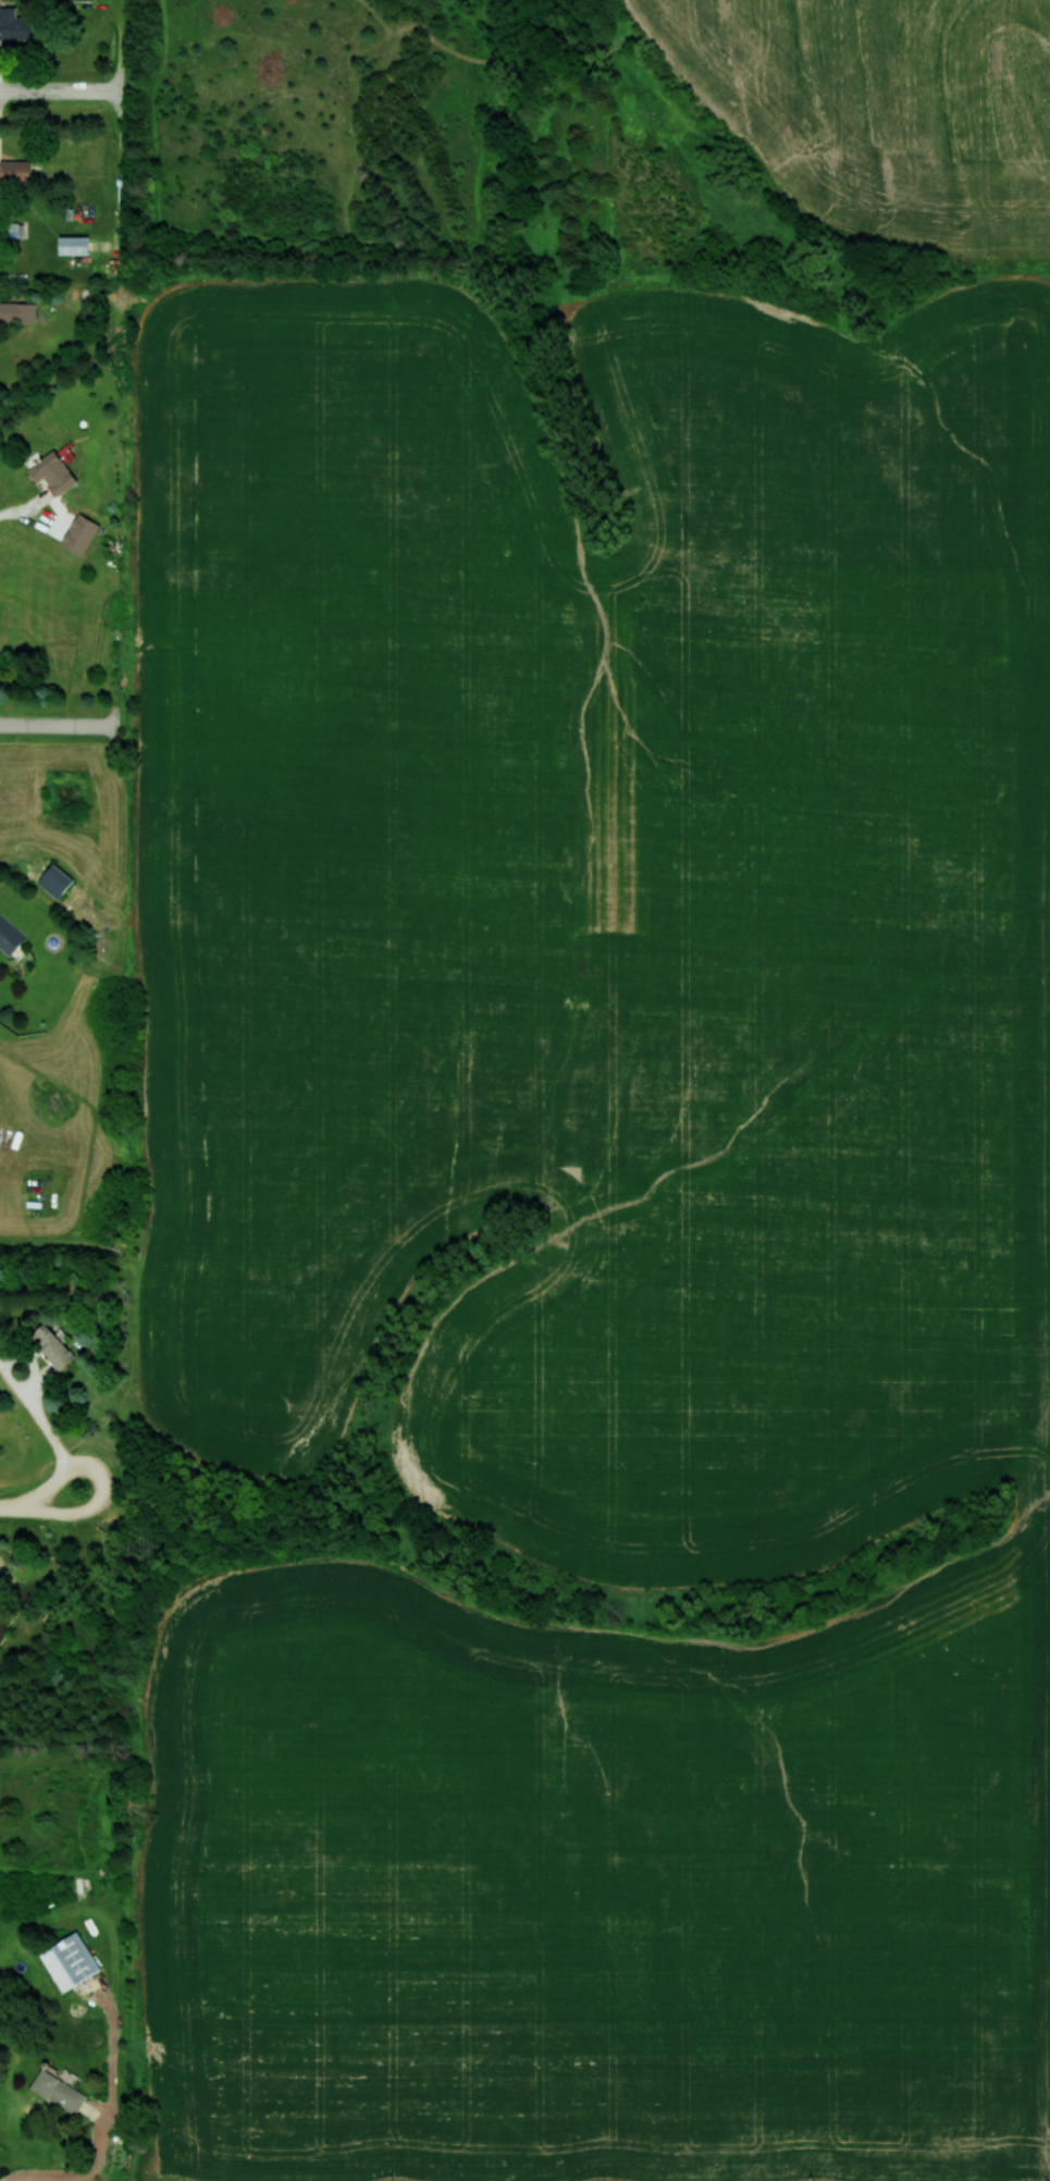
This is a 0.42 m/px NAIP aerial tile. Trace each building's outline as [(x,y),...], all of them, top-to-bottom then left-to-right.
[(32,39),(32,17),(16,17),(16,8),(0,8),(0,40),(32,39)] [(0,161),(0,182),(31,183),(32,162),(0,161)] [(89,254),(89,236),(59,236),(59,254),(89,254)] [(36,322),(36,302),(0,302),(0,322),(36,322)] [(35,482),(47,476),(57,495),(77,484),(59,450),(27,467),(35,482)] [(60,544),(82,556),(100,525),(78,512),(60,544)] [(74,880),(53,862),(37,882),(58,900),(74,880)] [(28,937),(0,911),(0,948),(9,956),(28,937)] [(60,1371),(76,1356),(45,1323),(33,1334),(44,1346),(39,1350),(60,1371)] [(60,1991),(101,1971),(81,1931),(40,1951),(60,1991)] [(88,2095),(43,2068),(31,2088),(76,2115),(88,2095)]
